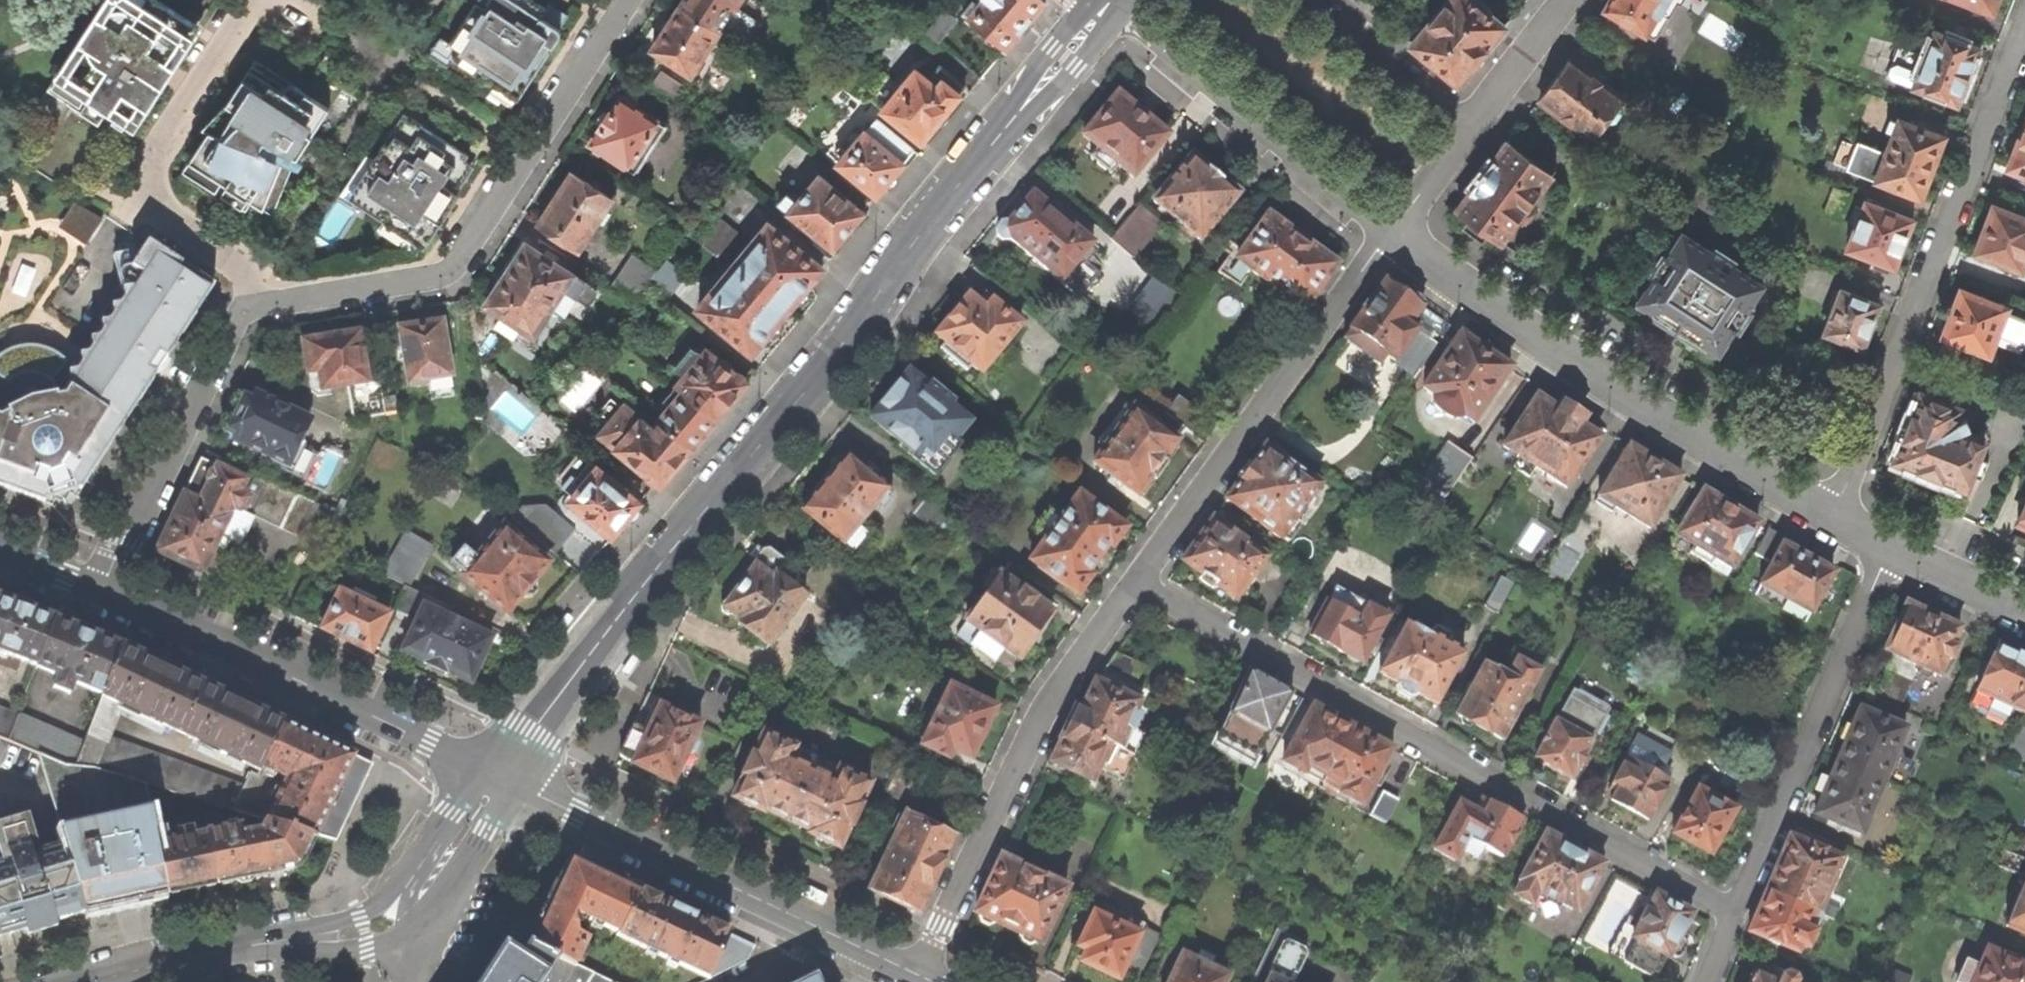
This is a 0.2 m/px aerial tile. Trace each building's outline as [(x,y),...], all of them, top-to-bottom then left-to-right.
[(132,125),(144,106),(152,94),(144,89),(148,83),(155,88),(165,74),(157,69),(164,59),(171,64),(192,33),(142,0),(107,0),(103,5),(57,76),(132,125)] [(423,12),(430,0),(404,0),(423,12)] [(408,56),(502,117),(510,106),(512,107),(542,62),(562,31),(558,29),(564,20),(543,6),(547,0),(550,2),(552,0),(445,0),(408,56)] [(568,14),(550,2),(547,0),(543,6),(564,20),(568,14)] [(721,32),(736,8),(741,0),(685,0),(681,6),(721,32)] [(1006,49),(1026,25),(1045,2),(1043,0),(984,0),(969,18),(1006,49)] [(1370,16),(1377,8),(1367,0),(1351,0),(1370,16)] [(1416,9),(1424,0),(1407,0),(1406,1),(1416,9)] [(1479,0),(1449,0),(1411,46),(1434,65),(1458,85),(1481,58),(1506,27),(1488,12),(1490,9),(1479,0)] [(1666,0),(1611,0),(1605,11),(1645,35),(1646,34),(1660,11),(1666,0)] [(1660,11),(1669,16),(1679,0),(1666,0),(1660,11)] [(1993,14),(1998,0),(1956,0),(1993,14)] [(692,76),(721,32),(681,6),(663,35),(653,50),(692,76)] [(761,24),(736,8),(721,32),(745,48),(761,24)] [(927,33),(938,42),(956,20),(945,11),(927,33)] [(1655,40),(1669,16),(1660,11),(1646,34),(1655,40)] [(1935,32),(1925,58),(1913,88),(1957,105),(1965,85),(1979,49),(1935,32)] [(334,185),(339,176),(395,91),(328,48),(300,91),(289,83),(284,90),(252,69),(181,177),(291,249),(334,185)] [(1913,88),(1925,58),(1899,48),(1887,78),(1913,88)] [(1540,101),(1592,141),(1608,121),(1611,123),(1616,122),(1623,114),(1622,109),(1620,106),(1624,99),(1571,59),(1555,81),(1540,101)] [(943,81),(959,94),(965,86),(941,66),(929,80),(938,87),(943,81)] [(892,82),(896,85),(907,72),(903,69),(892,82)] [(677,99),(686,86),(663,70),(654,83),(677,99)] [(961,95),(959,94),(943,81),(938,87),(929,80),(916,71),(912,76),(907,72),(896,85),(901,89),(882,111),(922,143),(936,126),(943,125),(945,122),(948,119),(947,112),(961,95)] [(863,94),(882,111),(901,89),(896,85),(892,82),(882,72),(863,94)] [(96,182),(132,125),(57,76),(20,130),(16,130),(15,156),(64,189),(69,182),(77,188),(85,176),(96,182)] [(355,187),(370,196),(378,183),(363,174),(388,136),(407,149),(415,137),(429,146),(434,140),(467,161),(483,137),(400,83),(395,91),(339,176),(355,187)] [(1110,174),(1118,165),(1132,176),(1167,135),(1140,113),(1118,95),(1083,136),(1097,148),(1090,157),(1110,174)] [(649,138),(658,124),(637,109),(635,104),(628,98),(626,97),(623,99),(621,98),(612,112),(610,112),(604,121),(599,129),(600,131),(591,144),(629,169),(638,155),(645,159),(655,142),(649,138)] [(877,119),(862,136),(843,159),(840,164),(877,195),(885,186),(888,188),(891,188),(896,185),(898,182),(898,177),(896,173),(915,150),(877,119)] [(1894,134),(1898,122),(1891,119),(1886,131),(1894,134)] [(1899,120),(1898,122),(1894,134),(1886,154),(1875,182),(1921,199),(1931,174),(1945,138),(1899,120)] [(843,159),(862,136),(855,129),(835,153),(843,159)] [(2009,170),(2024,177),(2024,133),(2019,149),(2017,149),(2013,159),(2009,170)] [(448,189),(467,161),(434,140),(429,146),(415,137),(407,149),(388,136),(363,174),(378,183),(370,196),(399,215),(392,226),(421,245),(448,204),(437,197),(444,186),(448,189)] [(1469,221),(1489,236),(1501,244),(1556,171),(1542,161),(1538,166),(1519,151),(1518,147),(1516,145),(1513,143),(1509,143),(1507,143),(1503,144),(1501,147),(1500,151),(1500,154),(1457,212),(1469,221)] [(1847,170),(1856,148),(1842,143),(1834,164),(1847,170)] [(1858,143),(1856,148),(1847,170),(1875,182),(1886,154),(1858,143)] [(1238,193),(1221,179),(1209,169),(1192,155),(1154,201),(1200,239),(1238,193)] [(473,165),(467,161),(448,189),(444,186),(437,197),(448,204),(456,192),(473,165)] [(1209,169),(1221,179),(1226,173),(1220,167),(1214,163),(1209,169)] [(809,187),(797,202),(789,211),(833,249),(842,238),(846,241),(852,234),(858,226),(854,223),(863,213),(820,177),(819,176),(814,172),(805,183),(809,187)] [(578,251),(612,199),(573,173),(555,200),(539,225),(578,251)] [(381,220),(392,226),(399,215),(370,196),(355,187),(348,198),(381,220)] [(456,192),(448,204),(421,245),(425,248),(447,214),(460,195),(456,192)] [(789,211),(797,202),(787,193),(779,203),(789,211)] [(1011,239),(1062,282),(1093,244),(1070,224),(1069,222),(1052,207),(1050,207),(1034,194),(1017,213),(1009,222),(1002,222),(998,228),(999,235),(1005,240),(1011,239)] [(64,222),(92,241),(109,215),(82,196),(64,222)] [(1912,221),(1865,204),(1847,250),(1876,262),(1873,269),(1887,274),(1890,267),(1893,268),(1902,245),(1912,221)] [(1111,239),(1124,249),(1134,258),(1162,224),(1139,205),(1111,239)] [(1976,254),(2022,272),(2024,265),(2024,219),(1994,208),(1985,231),(1976,254)] [(700,237),(734,266),(749,248),(737,238),(740,234),(717,216),(700,237)] [(1243,251),(1237,260),(1252,271),(1304,308),(1336,265),(1314,249),(1290,232),(1268,216),(1243,251)] [(1482,245),(1489,236),(1469,221),(1462,230),(1470,236),(1482,245)] [(1290,232),(1314,249),(1321,240),(1304,227),(1297,222),(1290,232)] [(769,224),(749,248),(734,266),(787,311),(796,300),(802,305),(806,299),(811,294),(806,289),(823,269),(769,224)] [(1684,332),(1686,331),(1691,330),(1698,334),(1692,343),(1699,348),(1705,345),(1711,337),(1724,346),(1734,331),(1739,334),(1753,313),(1747,309),(1762,286),(1733,267),(1737,262),(1715,248),(1711,253),(1682,235),(1668,258),(1663,255),(1649,276),(1654,280),(1645,294),(1658,303),(1652,311),(1654,319),(1661,323),(1666,315),(1673,319),(1673,324),(1679,328),(1684,332)] [(1230,255),(1237,260),(1243,251),(1228,240),(1222,249),(1230,255)] [(114,315),(110,323),(65,393),(56,395),(53,386),(47,379),(36,375),(27,374),(0,386),(0,487),(51,505),(54,497),(62,500),(65,496),(67,493),(76,497),(215,284),(149,242),(139,257),(121,261),(125,276),(115,293),(125,299),(114,315)] [(564,316),(586,282),(526,244),(516,259),(504,277),(552,308),(564,316)] [(619,276),(642,290),(658,270),(632,255),(619,276)] [(1240,287),(1252,271),(1237,260),(1230,255),(1218,271),(1240,287)] [(699,308),(752,353),(769,333),(774,338),(779,333),(784,327),(778,322),(787,311),(734,266),(728,274),(735,280),(719,299),(712,293),(699,308)] [(728,274),(712,293),(719,299),(735,280),(728,274)] [(1137,297),(1163,317),(1179,295),(1155,275),(1137,297)] [(633,301),(642,290),(619,276),(611,288),(633,301)] [(502,314),(522,327),(535,335),(552,308),(504,277),(494,292),(487,304),(502,314)] [(1395,362),(1418,331),(1421,326),(1422,324),(1414,319),(1422,308),(1404,295),(1386,282),(1351,330),(1387,356),(1395,362)] [(1992,348),(2006,313),(2007,309),(1961,291),(1952,315),(1943,338),(1946,339),(1943,346),(1958,352),(1960,345),(1989,356),(1992,348)] [(1871,327),(1879,306),(1841,292),(1825,334),(1863,348),(1871,327)] [(115,293),(105,310),(114,315),(125,299),(115,293)] [(935,336),(944,343),(971,366),(981,373),(982,372),(996,356),(1019,327),(1021,325),(985,295),(978,304),(968,295),(952,316),(935,336)] [(1443,323),(1422,308),(1414,319),(1422,324),(1421,326),(1433,334),(1434,335),(1443,323)] [(110,323),(114,315),(105,310),(100,317),(110,323)] [(2006,313),(1992,348),(2021,359),(2024,350),(2024,320),(2006,313)] [(515,338),(522,327),(502,314),(495,325),(515,338)] [(1671,323),(1673,324),(1673,319),(1666,315),(1661,323),(1668,327),(1671,323)] [(450,377),(442,322),(420,325),(399,329),(408,384),(450,377)] [(1433,334),(1421,326),(1418,331),(1429,339),(1433,334)] [(1019,327),(996,356),(1000,359),(1023,331),(1019,327)] [(1380,366),(1387,356),(1351,330),(1344,341),(1380,366)] [(1685,339),(1692,343),(1698,334),(1691,330),(1686,331),(1689,333),(1685,339)] [(1439,346),(1429,339),(1418,331),(1395,362),(1417,378),(1439,346)] [(347,385),(367,382),(359,333),(331,338),(303,342),(308,372),(318,371),(321,389),(347,385)] [(1484,351),(1461,336),(1424,390),(1434,397),(1434,400),(1434,403),(1436,406),(1438,410),(1449,417),(1454,418),(1459,418),(1463,416),(1473,423),(1510,370),(1484,351)] [(967,372),(971,366),(944,343),(939,349),(967,372)] [(0,373),(27,372),(27,366),(65,365),(65,348),(0,349),(0,359),(0,373)] [(677,385),(684,390),(717,419),(732,401),(748,383),(708,349),(702,356),(685,376),(677,385)] [(677,368),(685,376),(702,356),(693,349),(677,368)] [(1006,364),(1000,359),(996,356),(982,372),(993,380),(1006,364)] [(875,422),(926,464),(965,417),(940,396),(944,391),(932,381),(928,386),(915,375),(895,399),(875,422)] [(379,380),(367,382),(347,385),(353,420),(385,414),(379,380)] [(684,390),(659,419),(693,448),(705,433),(717,419),(684,390)] [(1536,398),(1555,411),(1561,403),(1549,395),(1541,390),(1536,398)] [(251,398),(309,425),(311,420),(253,393),(251,398)] [(1982,439),(1975,436),(1970,439),(1958,434),(1955,428),(1961,411),(1921,395),(1910,420),(1907,418),(1899,436),(1904,438),(1894,463),(1921,473),(1919,479),(1928,482),(1936,485),(1938,481),(1966,491),(1972,478),(1979,459),(1985,444),(1982,439)] [(437,413),(435,397),(420,399),(423,415),(437,413)] [(298,449),(309,425),(251,398),(245,411),(241,410),(236,418),(234,423),(238,425),(231,441),(261,455),(264,450),(286,460),(292,446),(298,449)] [(1599,441),(1598,440),(1579,427),(1555,411),(1536,398),(1503,447),(1520,458),(1535,469),(1567,490),(1599,441)] [(600,412),(612,422),(623,409),(611,399),(600,412)] [(1178,399),(1166,416),(1185,430),(1193,435),(1205,418),(1178,399)] [(1555,411),(1579,427),(1585,419),(1561,403),(1555,411)] [(1104,450),(1134,410),(1127,405),(1097,445),(1104,450)] [(600,435),(661,486),(677,467),(693,448),(659,419),(652,429),(625,406),(623,409),(612,422),(600,435)] [(1139,492),(1175,444),(1178,440),(1154,423),(1134,409),(1134,410),(1104,450),(1094,464),(1137,495),(1139,492)] [(1154,423),(1178,440),(1185,430),(1166,416),(1162,413),(1154,423)] [(1594,425),(1585,419),(1579,427),(1598,440),(1604,432),(1594,425)] [(1970,439),(1975,436),(1955,428),(1958,434),(1970,439)] [(1180,447),(1175,444),(1139,492),(1145,496),(1161,473),(1180,447)] [(1473,461),(1449,444),(1423,481),(1447,498),(1473,461)] [(1243,479),(1227,500),(1280,539),(1281,538),(1288,543),(1301,525),(1294,520),(1320,486),(1308,477),(1309,476),(1288,461),(1287,462),(1267,447),(1243,479)] [(1654,462),(1629,447),(1596,503),(1612,513),(1615,508),(1650,529),(1680,478),(1654,462)] [(843,545),(844,544),(858,527),(888,491),(873,478),(875,476),(864,467),(862,469),(848,457),(835,473),(831,470),(820,483),(812,493),(816,496),(803,512),(843,545)] [(1529,478),(1535,469),(1520,458),(1513,467),(1529,478)] [(199,503),(216,467),(200,459),(186,489),(183,495),(199,503)] [(1988,463),(1979,459),(1972,478),(1981,481),(1988,463)] [(576,480),(583,485),(597,469),(591,463),(576,480)] [(173,515),(218,537),(232,507),(236,509),(242,508),(246,500),(244,495),(239,493),(245,481),(244,480),(216,467),(199,503),(183,495),(173,515)] [(598,467),(597,469),(583,485),(574,496),(570,500),(597,526),(599,525),(612,536),(621,525),(626,518),(630,520),(635,519),(638,517),(640,513),(639,509),(637,506),(640,503),(598,467)] [(253,515),(268,483),(247,473),(244,480),(245,481),(239,493),(244,495),(246,500),(242,508),(236,509),(232,507),(218,537),(224,540),(226,536),(240,542),(253,515)] [(574,496),(583,485),(576,480),(567,490),(574,496)] [(281,528),(296,496),(268,483),(253,515),(281,528)] [(1726,506),(1703,492),(1676,536),(1693,546),(1689,554),(1709,566),(1713,559),(1730,569),(1757,524),(1726,506)] [(297,536),(312,504),(296,496),(281,528),(297,536)] [(1079,496),(1061,521),(1048,537),(1030,562),(1076,596),(1090,577),(1087,574),(1098,559),(1108,545),(1111,547),(1125,529),(1079,496)] [(956,524),(925,499),(913,513),(945,538),(956,524)] [(319,507),(312,504),(297,536),(304,540),(319,507)] [(405,532),(420,540),(433,515),(418,507),(405,532)] [(1048,537),(1061,521),(1050,513),(1038,530),(1048,537)] [(210,555),(218,537),(173,515),(163,536),(156,552),(212,578),(220,560),(215,557),(210,555)] [(537,519),(526,532),(552,554),(563,540),(537,519)] [(1217,586),(1236,600),(1266,558),(1214,520),(1196,546),(1183,562),(1203,576),(1199,580),(1213,591),(1217,586)] [(976,524),(969,533),(981,542),(988,533),(976,524)] [(477,559),(462,548),(450,562),(463,575),(462,577),(476,588),(475,590),(490,601),(492,601),(506,613),(520,595),(522,597),(530,596),(533,593),(535,589),(535,582),(533,580),(547,562),(504,526),(477,559)] [(868,535),(858,527),(844,544),(854,552),(868,535)] [(1780,538),(1768,531),(1753,557),(1766,564),(1780,538)] [(431,546),(420,540),(405,532),(383,575),(405,586),(409,588),(423,561),(431,546)] [(210,555),(215,557),(219,551),(224,540),(218,537),(210,555)] [(1777,597),(1773,605),(1804,623),(1832,574),(1804,559),(1781,546),(1759,586),(1777,597)] [(222,552),(219,551),(215,557),(220,560),(212,578),(225,584),(238,557),(223,550),(222,552)] [(423,561),(409,588),(419,594),(436,603),(450,575),(423,561)] [(784,565),(775,575),(792,588),(800,577),(784,565)] [(805,598),(792,588),(775,575),(774,575),(771,579),(755,566),(738,588),(729,600),(725,600),(720,606),(722,612),(726,616),(731,615),(736,618),(733,623),(750,637),(752,635),(768,647),(774,640),(778,637),(780,632),(805,598)] [(1036,635),(1051,613),(1034,601),(1035,599),(1021,589),(1020,591),(998,575),(965,622),(978,632),(968,645),(993,663),(1003,649),(1018,660),(1036,635)] [(1484,605),(1498,613),(1514,584),(1500,577),(1484,605)] [(392,610),(407,618),(419,594),(409,588),(405,586),(392,610)] [(1754,595),(1773,605),(1777,597),(1759,586),(1754,595)] [(1346,613),(1354,599),(1336,589),(1328,603),(1346,613)] [(345,642),(370,654),(388,615),(339,592),(320,630),(345,642)] [(0,598),(0,652),(39,667),(58,620),(28,609),(0,598)] [(1369,607),(1354,599),(1346,613),(1328,603),(1310,636),(1328,645),(1343,654),(1369,607)] [(1920,667),(1933,673),(1939,676),(1947,658),(1951,660),(1957,648),(1952,646),(1960,629),(1932,616),(1907,605),(1885,652),(1893,655),(1920,667)] [(425,665),(443,673),(445,674),(446,673),(469,684),(479,663),(490,639),(422,607),(401,651),(423,662),(422,663),(425,665)] [(1388,618),(1369,607),(1343,654),(1362,665),(1388,618)] [(577,619),(571,613),(560,625),(557,628),(560,631),(563,634),(577,619)] [(86,631),(58,620),(39,667),(39,668),(60,677),(57,685),(74,691),(77,683),(105,695),(124,647),(86,631)] [(1463,655),(1447,646),(1428,636),(1407,624),(1380,674),(1397,684),(1396,686),(1398,694),(1403,697),(1409,700),(1416,698),(1417,695),(1436,705),(1463,655)] [(1428,636),(1447,646),(1450,638),(1450,634),(1437,627),(1432,629),(1428,636)] [(161,664),(124,647),(105,695),(104,698),(124,708),(263,774),(286,724),(250,707),(161,664)] [(2010,708),(2024,715),(2024,659),(1997,647),(1976,693),(1994,701),(2010,708)] [(629,670),(636,675),(645,660),(647,657),(643,654),(640,652),(629,670)] [(1105,671),(1134,684),(1144,667),(1117,654),(1105,671)] [(1886,670),(1913,682),(1917,674),(1920,667),(1893,655),(1886,670)] [(1480,730),(1501,741),(1538,674),(1516,662),(1507,678),(1484,666),(1456,716),(1461,720),(1462,725),(1469,729),(1473,726),(1480,730)] [(441,678),(443,673),(425,665),(423,669),(432,674),(441,678)] [(1933,673),(1920,667),(1917,674),(1930,680),(1933,673)] [(1220,735),(1258,757),(1292,695),(1269,682),(1248,670),(1220,735)] [(1140,703),(1139,703),(1125,696),(1095,681),(1088,696),(1081,710),(1076,708),(1068,724),(1116,747),(1123,751),(1133,730),(1140,716),(1135,714),(1140,703)] [(980,739),(994,708),(950,687),(921,747),(947,760),(951,751),(970,760),(980,739)] [(1125,696),(1139,703),(1142,697),(1129,690),(1125,696)] [(115,730),(124,708),(104,698),(95,723),(115,730)] [(1563,709),(1556,722),(1592,742),(1595,738),(1598,740),(1610,719),(1573,699),(1566,710),(1563,709)] [(2006,717),(2010,708),(1994,701),(1990,710),(2006,717)] [(621,759),(671,783),(684,757),(693,754),(698,744),(694,736),(699,725),(654,705),(646,721),(643,728),(633,724),(619,755),(621,759)] [(1308,768),(1325,778),(1353,728),(1335,718),(1313,706),(1304,724),(1302,724),(1292,742),(1293,743),(1283,762),(1304,774),(1308,768)] [(10,743),(20,717),(0,709),(0,739),(10,743)] [(1884,783),(1894,758),(1906,730),(1860,710),(1851,729),(1847,729),(1844,730),(1842,733),(1841,736),(1840,739),(1842,742),(1844,744),(1845,745),(1837,763),(1884,783)] [(10,743),(40,756),(66,768),(78,769),(87,744),(20,717),(10,743)] [(1572,780),(1592,742),(1556,722),(1554,721),(1533,758),(1555,771),(1572,780)] [(203,802),(237,813),(245,795),(247,790),(111,740),(115,730),(95,723),(87,744),(78,769),(81,769),(98,770),(118,777),(149,786),(180,796),(203,802)] [(247,790),(245,795),(256,798),(247,816),(269,822),(317,837),(339,790),(356,757),(286,724),(263,774),(260,778),(254,775),(247,790)] [(1107,766),(1116,747),(1068,724),(1060,741),(1061,742),(1057,750),(1050,764),(1092,784),(1098,771),(1102,764),(1107,766)] [(1353,728),(1325,778),(1343,788),(1340,794),(1361,805),(1372,786),(1382,768),(1392,749),(1379,742),(1353,728)] [(2024,764),(2024,731),(2018,728),(2006,756),(2024,764)] [(1144,735),(1133,730),(1123,751),(1134,756),(1144,735)] [(765,811),(787,821),(816,759),(793,747),(795,744),(768,731),(766,735),(763,735),(755,752),(752,751),(738,779),(741,780),(732,798),(738,801),(738,805),(738,808),(742,811),(749,814),(754,813),(756,810),(759,811),(763,813),(765,811)] [(1627,759),(1633,762),(1658,776),(1669,756),(1639,739),(1627,759)] [(1123,751),(1116,747),(1107,766),(1102,764),(1098,771),(1124,780),(1136,760),(1136,758),(1134,756),(1123,751)] [(63,834),(91,828),(77,780),(81,769),(78,769),(66,768),(40,756),(63,834)] [(374,766),(356,757),(339,790),(359,797),(374,766)] [(1894,758),(1884,783),(1899,790),(1910,765),(1894,758)] [(832,846),(839,848),(847,831),(850,832),(863,804),(861,803),(869,784),(867,783),(869,778),(843,766),(841,771),(816,759),(787,821),(809,832),(809,834),(811,835),(815,837),(814,840),(815,844),(817,846),(821,848),(826,850),(830,848),(832,846)] [(1670,783),(1658,776),(1633,762),(1629,769),(1623,766),(1613,784),(1619,787),(1610,802),(1629,812),(1648,823),(1670,783)] [(1884,783),(1837,763),(1829,782),(1825,782),(1822,783),(1819,785),(1818,788),(1818,791),(1819,794),(1821,796),(1823,797),(1815,817),(1861,836),(1884,783)] [(1319,789),(1325,778),(1308,768),(1304,774),(1301,780),(1319,789)] [(126,820),(154,814),(149,786),(118,777),(126,820)] [(1337,799),(1340,794),(1343,788),(1325,778),(1319,789),(1337,799)] [(1729,824),(1736,811),(1718,801),(1698,789),(1672,835),(1692,846),(1711,856),(1721,838),(1729,839),(1733,831),(1729,824)] [(359,797),(339,790),(317,837),(334,842),(337,843),(353,809),(359,797)] [(1381,793),(1369,817),(1384,825),(1396,801),(1381,793)] [(256,798),(245,795),(237,813),(247,816),(256,798)] [(205,816),(203,802),(180,796),(175,807),(205,816)] [(1718,801),(1736,811),(1739,806),(1721,797),(1718,801)] [(1466,839),(1487,802),(1481,799),(1474,812),(1459,803),(1434,850),(1454,862),(1460,851),(1476,860),(1482,848),(1466,839)] [(1498,808),(1487,802),(1466,839),(1482,848),(1502,858),(1508,847),(1510,848),(1518,833),(1516,832),(1523,821),(1498,808)] [(157,833),(154,814),(126,820),(91,828),(63,834),(67,846),(87,913),(126,905),(169,896),(157,833)] [(894,903),(919,915),(955,839),(905,815),(870,891),(894,903)] [(87,913),(67,846),(54,850),(47,829),(35,833),(30,818),(0,827),(0,941),(37,929),(87,913)] [(309,855),(317,837),(269,822),(264,833),(253,835),(255,847),(264,845),(270,876),(296,870),(301,867),(305,863),(309,855)] [(243,881),(270,876),(264,845),(255,847),(253,835),(245,836),(243,828),(208,834),(209,836),(218,886),(243,881)] [(195,891),(218,886),(209,836),(174,842),(172,831),(157,833),(169,896),(195,891)] [(1546,834),(1519,882),(1538,892),(1576,913),(1602,865),(1571,848),(1546,834)] [(1828,876),(1834,879),(1842,860),(1825,853),(1826,852),(1811,845),(1810,846),(1790,837),(1778,863),(1766,891),(1814,912),(1819,914),(1828,893),(1822,890),(1828,876)] [(2024,878),(2024,877),(2024,862),(2003,853),(1997,867),(2019,876),(2024,878)] [(1066,889),(1063,888),(1041,877),(1002,858),(987,888),(976,912),(980,923),(988,926),(994,925),(995,923),(1019,934),(1018,936),(1021,943),(1029,947),(1035,944),(1037,943),(1040,944),(1066,889)] [(567,872),(554,902),(575,911),(622,933),(642,891),(609,876),(578,862),(567,872)] [(1041,877),(1063,888),(1068,878),(1045,867),(1041,877)] [(1828,893),(1834,879),(1828,876),(1822,890),(1828,893)] [(2022,885),(2024,878),(2019,876),(2016,883),(2022,885)] [(2024,878),(2022,885),(2005,927),(2024,935),(2024,877),(2024,878)] [(1531,906),(1538,892),(1519,882),(1512,896),(1531,906)] [(663,901),(642,891),(622,933),(620,937),(665,958),(686,913),(663,901)] [(1807,929),(1814,912),(1766,891),(1758,912),(1748,934),(1765,941),(1766,942),(1778,947),(1779,946),(1797,954),(1800,946),(1807,949),(1814,932),(1807,929)] [(1643,945),(1667,959),(1669,956),(1675,959),(1679,958),(1686,946),(1684,940),(1678,938),(1691,914),(1670,903),(1656,895),(1647,912),(1645,911),(1639,922),(1641,923),(1632,939),(1643,945)] [(545,922),(534,945),(579,967),(591,940),(579,934),(575,911),(554,902),(545,922)] [(1819,914),(1814,912),(1807,929),(1814,932),(1821,915),(1819,914)] [(665,958),(709,980),(731,934),(709,923),(686,913),(665,958)] [(1092,969),(1118,981),(1139,936),(1137,935),(1119,927),(1094,915),(1078,949),(1085,952),(1080,963),(1092,969)] [(1119,927),(1137,935),(1140,928),(1123,920),(1119,927)] [(1140,928),(1137,935),(1139,936),(1118,981),(1119,981),(1135,981),(1156,936),(1140,928)] [(758,947),(731,934),(709,980),(711,981),(751,962),(758,947)] [(1277,956),(1266,978),(1271,980),(1274,981),(1295,981),(1307,956),(1306,950),(1288,942),(1282,945),(1277,956)] [(596,975),(579,967),(534,945),(524,959),(516,955),(499,981),(591,981),(596,975)] [(1664,965),(1667,959),(1643,945),(1635,959),(1660,973),(1664,965)] [(1170,981),(1182,956),(1169,950),(1157,975),(1170,981)] [(1978,969),(1972,981),(2024,981),(2024,967),(1986,950),(1978,969)] [(1271,980),(1266,978),(1277,956),(1268,951),(1254,981),(1270,981),(1271,980)] [(1196,963),(1210,970),(1215,960),(1200,953),(1196,963)] [(1210,970),(1196,963),(1182,956),(1170,981),(1226,981),(1228,978),(1210,970)] [(1978,969),(1966,963),(1958,981),(1972,981),(1978,969)] [(1912,979),(1885,968),(1879,981),(1910,981),(1912,979)] [(1754,972),(1750,981),(1778,981),(1754,972)]
